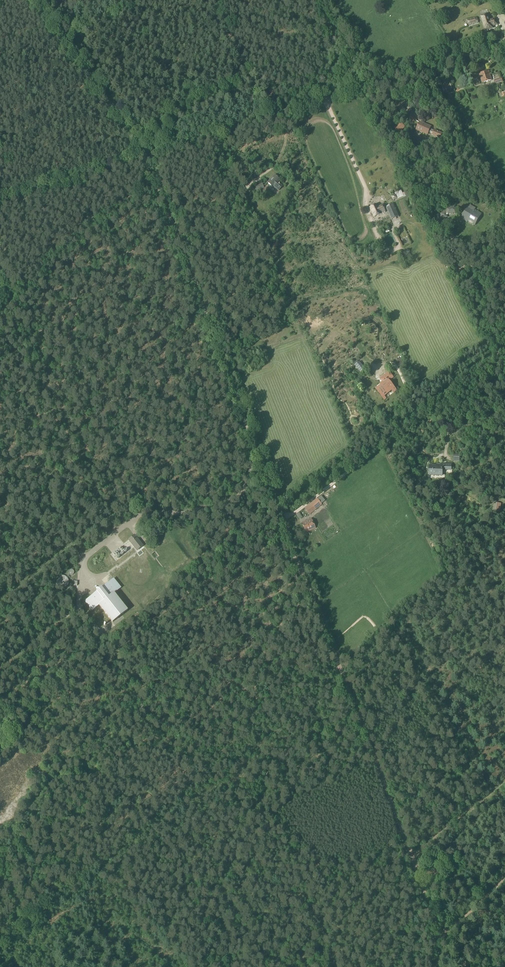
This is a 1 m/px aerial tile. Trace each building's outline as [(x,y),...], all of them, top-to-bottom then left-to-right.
[(490,21),(488,14),(481,16),(486,30),(493,28),(493,26),(497,24),(495,19),(490,21)] [(469,26),(478,23),(476,17),(467,20),(469,26)] [(482,83),(491,80),(489,71),(479,74),(482,83)] [(443,92),(452,89),(450,83),(441,86),(443,92)] [(412,123),(416,120),(411,114),(407,117),(412,123)] [(398,133),(405,128),(401,122),(393,128),(398,133)] [(434,132),(430,130),(431,127),(420,122),(417,130),(428,134),(430,131),(434,133),(433,135),(440,138),(442,133),(435,130),(434,132)] [(282,186),(277,181),(278,179),(274,175),(267,183),(271,187),(272,185),(278,191),(282,186)] [(235,198),(237,197),(244,193),(240,185),(232,190),(235,194),(233,195),(231,197),(232,199),(234,197),(235,198)] [(391,220),(398,217),(393,205),(386,208),(391,220)] [(475,225),(481,214),(474,210),(475,208),(469,205),(461,219),(467,222),(469,218),(476,222),(474,225),(475,225)] [(378,208),(376,206),(375,206),(373,206),(372,207),(371,208),(370,209),(370,210),(371,213),(372,213),(374,218),(385,213),(382,206),(378,208)] [(457,212),(455,206),(445,208),(446,212),(445,212),(440,214),(436,215),(437,220),(442,219),(448,217),(447,215),(457,212)] [(398,246),(394,236),(387,239),(390,249),(398,246)] [(360,373),(365,369),(359,362),(354,366),(360,373)] [(396,390),(389,381),(393,377),(389,372),(380,379),(383,383),(376,389),(384,399),(385,399),(382,396),(393,387),(396,391),(396,390)] [(451,470),(451,464),(442,464),(442,466),(430,466),(429,475),(442,476),(443,470),(451,470)] [(309,514),(321,504),(317,499),(305,509),(309,514)] [(306,532),(315,528),(311,519),(302,523),(306,532)] [(137,550),(143,546),(134,535),(128,540),(137,550)] [(126,554),(122,548),(115,552),(119,559),(126,554)] [(63,589),(64,589),(65,588),(66,588),(67,587),(68,586),(68,585),(69,584),(69,583),(69,581),(68,580),(68,579),(67,578),(66,578),(65,577),(64,577),(63,576),(62,576),(61,577),(60,577),(59,578),(58,578),(57,579),(57,580),(56,581),(56,583),(56,584),(57,585),(57,586),(58,587),(59,588),(60,588),(61,589),(62,589),(63,589)] [(114,593),(121,588),(114,579),(102,588),(101,588),(96,591),(97,592),(85,602),(92,611),(99,605),(113,622),(128,610),(114,593)]
